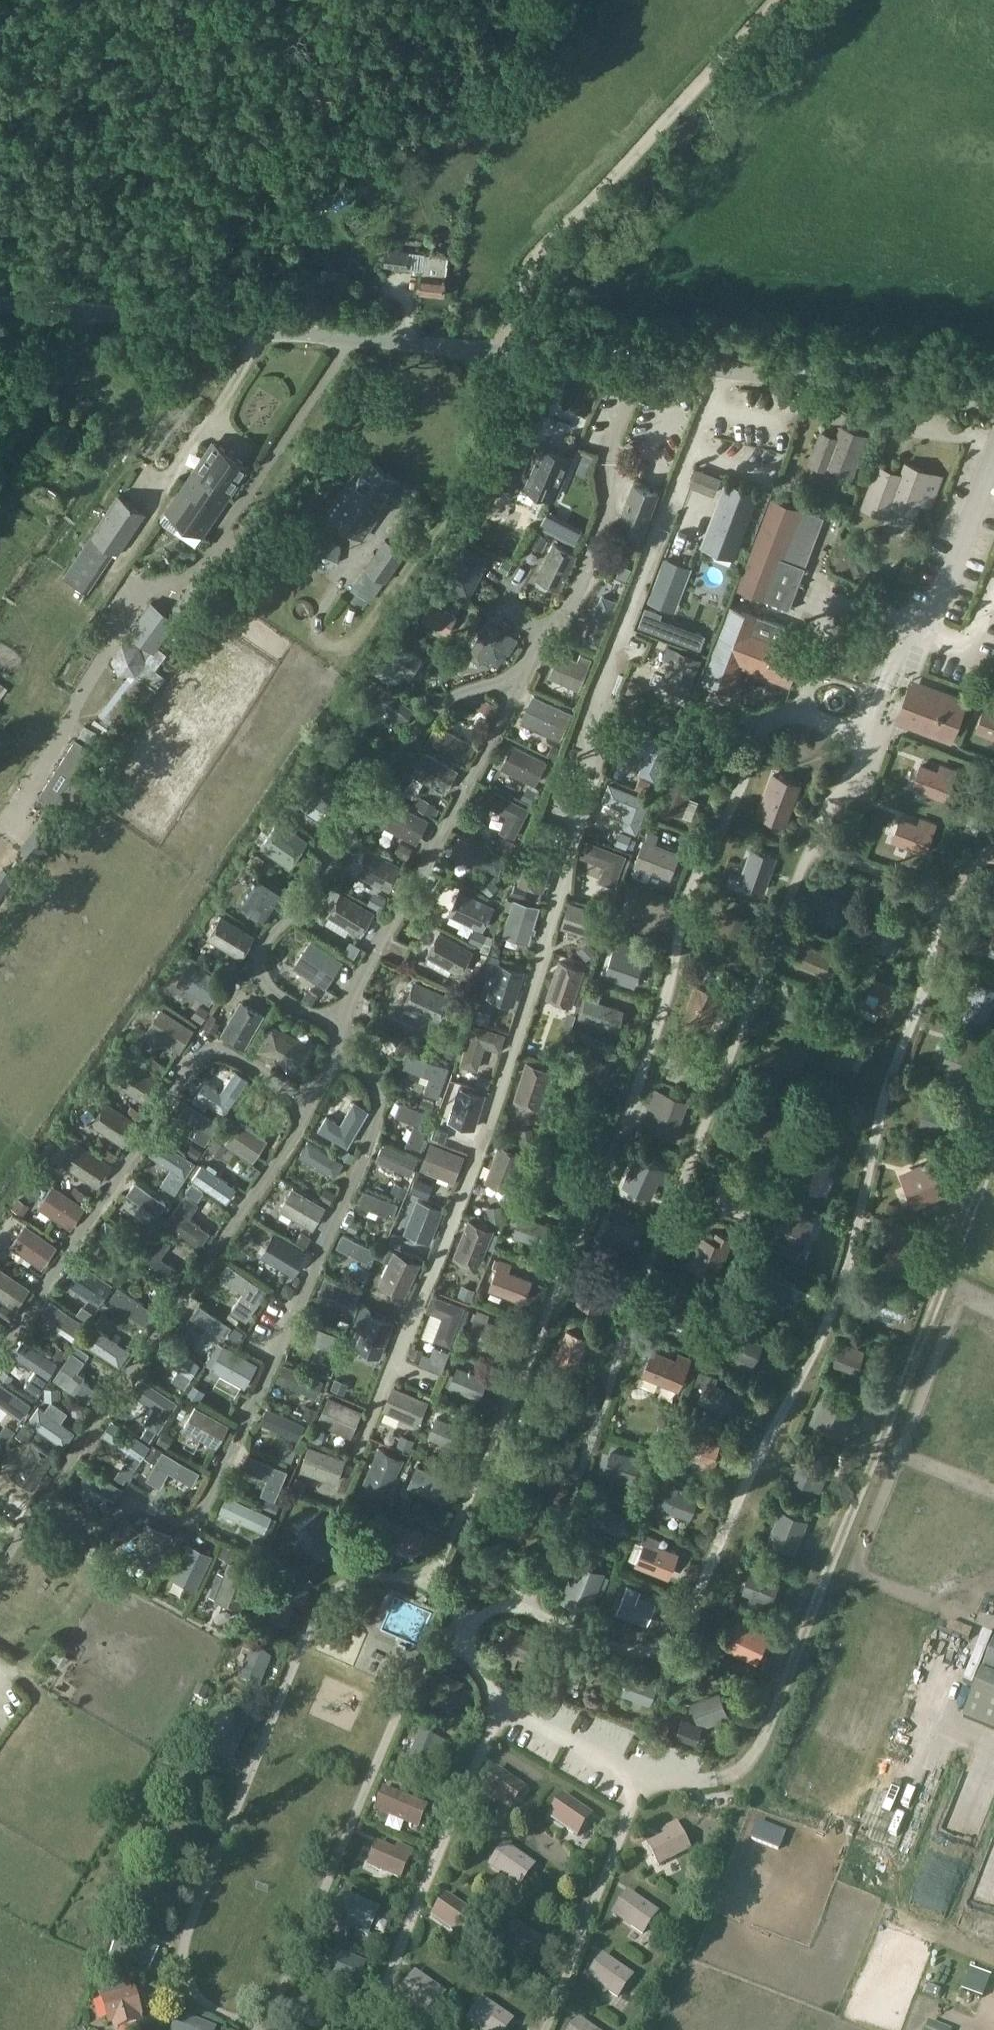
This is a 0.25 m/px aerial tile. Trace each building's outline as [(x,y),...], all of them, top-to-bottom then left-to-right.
[(386,250),(385,267),(408,269),(410,253),(386,250)] [(410,253),(408,269),(423,271),(421,292),(445,295),(448,263),(449,256),(441,255),(430,254),(430,255),(410,253)] [(323,268),(321,277),(326,278),(325,279),(342,283),(344,272),(328,269),(328,270),(323,268)] [(808,462),(828,469),(829,465),(850,473),(864,434),(841,426),(837,436),(820,429),(808,462)] [(196,470),(193,468),(183,482),(202,495),(212,482),(226,491),(245,464),(215,442),(196,470)] [(498,487),(513,493),(518,481),(554,497),(556,492),(558,493),(559,492),(557,492),(573,457),(539,443),(529,466),(511,458),(498,487)] [(357,480),(352,477),(328,512),(363,537),(387,502),(383,499),(398,477),(371,460),(357,480)] [(878,463),(861,506),(887,516),(892,502),(915,512),(920,500),(929,503),(939,478),(927,473),(928,470),(905,461),(900,472),(878,463)] [(697,466),(690,485),(716,495),(724,477),(697,466)] [(733,554),(757,490),(727,478),(703,542),(733,554)] [(660,490),(635,480),(619,521),(644,530),(660,490)] [(202,495),(183,482),(165,509),(202,534),(229,494),(226,491),(212,482),(202,495)] [(73,562),(75,563),(67,576),(89,591),(100,574),(92,569),(90,572),(88,571),(93,563),(96,565),(109,547),(118,553),(144,513),(118,495),(73,562)] [(771,496),(737,585),(787,605),(821,515),(771,496)] [(570,520),(561,537),(576,544),(584,527),(570,520)] [(386,539),(352,589),(357,592),(370,600),(372,601),(419,533),(403,522),(389,541),(386,539)] [(330,533),(315,539),(314,557),(327,566),(343,560),(344,542),(330,533)] [(845,540),(833,544),(841,569),(853,565),(856,577),(868,573),(855,533),(844,537),(845,540)] [(466,544),(453,569),(445,584),(472,599),(489,568),(484,565),(489,557),(466,544)] [(554,544),(538,577),(560,588),(576,555),(554,544)] [(667,557),(653,594),(679,604),(693,567),(667,557)] [(170,611),(182,621),(203,593),(190,584),(170,611)] [(357,592),(352,600),(365,609),(370,600),(357,592)] [(617,601),(603,596),(585,640),(599,645),(617,601)] [(151,603),(130,633),(156,651),(177,621),(151,603)] [(432,603),(423,619),(448,633),(457,617),(432,603)] [(730,605),(702,679),(730,689),(744,654),(786,670),(795,647),(791,646),(797,630),(758,616),(730,605)] [(646,606),(639,626),(655,632),(663,613),(646,606)] [(518,639),(489,621),(468,655),(481,663),(495,643),(509,652),(518,639)] [(840,627),(835,643),(852,649),(856,636),(847,633),(849,630),(840,627)] [(692,629),(686,644),(701,650),(706,635),(692,629)] [(123,645),(113,658),(121,673),(137,674),(147,661),(139,646),(123,645)] [(402,647),(391,664),(383,658),(374,670),(395,684),(403,672),(411,677),(423,660),(402,647)] [(679,647),(663,684),(686,693),(702,657),(679,647)] [(578,661),(561,654),(551,676),(579,689),(592,659),(581,654),(578,661)] [(0,694),(5,697),(10,689),(0,683),(0,695),(0,694)] [(361,711),(373,720),(383,705),(404,720),(413,708),(380,685),(361,711)] [(912,707),(902,703),(896,717),(949,737),(964,697),(940,688),(938,694),(919,687),(912,707)] [(535,695),(522,722),(560,740),(573,713),(535,695)] [(988,699),(976,730),(993,737),(993,702),(988,699)] [(430,739),(467,759),(475,745),(438,725),(430,739)] [(628,727),(621,744),(647,755),(639,774),(656,781),(671,745),(628,727)] [(76,815),(99,781),(93,778),(100,768),(87,760),(93,750),(84,744),(64,773),(73,779),(58,802),(76,815)] [(514,745),(503,767),(535,784),(547,762),(514,745)] [(458,769),(426,752),(414,774),(446,791),(458,769)] [(939,769),(921,763),(912,788),(947,801),(958,771),(941,764),(939,769)] [(773,774),(758,815),(787,825),(802,785),(773,774)] [(657,806),(655,811),(671,817),(673,812),(674,810),(683,813),(689,797),(694,785),(669,776),(657,806)] [(605,800),(627,809),(621,825),(636,831),(648,800),(610,785),(605,800)] [(308,787),(297,804),(317,817),(329,800),(308,787)] [(486,803),(509,815),(501,831),(514,838),(529,809),(493,790),(486,803)] [(385,825),(417,841),(428,820),(396,803),(385,825)] [(919,818),(917,823),(900,817),(891,842),(924,854),(935,824),(919,818)] [(278,822),(262,846),(291,865),(307,841),(278,822)] [(461,837),(455,852),(499,872),(505,858),(461,837)] [(645,839),(634,866),(670,880),(680,852),(645,839)] [(582,856),(607,865),(601,881),(614,886),(626,855),(588,841),(582,856)] [(754,847),(742,884),(767,892),(779,855),(754,847)] [(529,848),(519,882),(544,890),(554,856),(529,848)] [(400,866),(367,850),(357,872),(389,888),(400,866)] [(13,876),(2,868),(0,871),(0,895),(13,876)] [(260,875),(241,903),(266,919),(284,890),(260,875)] [(496,908),(462,892),(451,915),(485,931),(496,908)] [(329,914),(361,933),(373,912),(342,893),(329,914)] [(816,916),(841,927),(850,905),(825,895),(816,916)] [(540,906),(514,898),(503,935),(529,943),(532,933),(535,933),(536,928),(534,928),(540,906)] [(606,914),(571,903),(564,927),(599,938),(606,914)] [(725,911),(714,941),(738,951),(749,921),(725,911)] [(865,943),(890,954),(903,924),(878,913),(865,943)] [(222,916),(210,937),(241,956),(254,935),(222,916)] [(472,951),(440,933),(428,954),(460,972),(472,951)] [(615,942),(605,973),(635,984),(646,953),(630,947),(631,942),(617,937),(615,942)] [(313,941),(296,967),(326,987),(343,961),(313,941)] [(807,942),(799,963),(828,975),(833,962),(841,965),(847,951),(839,948),(838,951),(828,947),(826,950),(807,942)] [(589,969),(563,961),(551,997),(577,1005),(589,969)] [(192,962),(179,983),(210,1002),(223,981),(192,962)] [(499,963),(489,996),(516,1004),(526,972),(520,970),(522,965),(513,962),(512,967),(499,963)] [(882,1013),(891,990),(860,977),(851,1000),(882,1013)] [(683,1020),(712,1032),(728,991),(699,979),(683,1020)] [(416,982),(405,1004),(439,1019),(449,997),(416,982)] [(966,1012),(987,1020),(993,1000),(993,989),(976,983),(966,1012)] [(618,1036),(627,1013),(585,997),(576,1020),(618,1036)] [(242,1002),(224,1034),(245,1046),(263,1015),(242,1002)] [(163,1009),(150,1030),(180,1050),(193,1029),(163,1009)] [(512,1033),(478,1022),(465,1064),(483,1069),(490,1046),(506,1051),(512,1033)] [(270,1057),(277,1061),(279,1058),(300,1069),(312,1046),(272,1026),(260,1049),(271,1055),(270,1057)] [(674,1043),(666,1062),(699,1076),(707,1057),(708,1052),(692,1046),(695,1038),(678,1032),(674,1043)] [(545,1058),(560,1062),(564,1048),(550,1044),(545,1058)] [(405,1068),(430,1076),(424,1092),(438,1097),(449,1067),(411,1053),(405,1068)] [(601,1090),(609,1069),(574,1055),(566,1077),(601,1090)] [(130,1061),(117,1082),(148,1102),(161,1081),(130,1061)] [(536,1110),(549,1072),(525,1063),(512,1101),(536,1110)] [(221,1092),(206,1082),(198,1094),(225,1113),(248,1079),(236,1071),(221,1092)] [(661,1105),(652,1126),(674,1135),(687,1102),(658,1091),(653,1103),(661,1105)] [(448,1096),(440,1117),(468,1128),(476,1106),(448,1096)] [(401,1101),(395,1115),(415,1123),(406,1145),(421,1152),(430,1130),(436,1116),(401,1101)] [(107,1102),(93,1123),(124,1143),(137,1123),(107,1102)] [(189,1102),(181,1114),(199,1126),(192,1136),(205,1144),(211,1134),(219,1122),(189,1102)] [(342,1125),(327,1116),(320,1129),(348,1145),(368,1110),(355,1102),(342,1125)] [(963,1117),(965,1109),(954,1105),(951,1113),(928,1105),(921,1124),(951,1135),(958,1115),(963,1117)] [(246,1115),(239,1110),(221,1137),(252,1159),(266,1139),(241,1122),(246,1115)] [(161,1140),(152,1153),(186,1176),(194,1162),(161,1140)] [(309,1141),(300,1155),(335,1176),(343,1162),(309,1141)] [(465,1157),(432,1143),(421,1170),(454,1184),(465,1157)] [(502,1143),(487,1180),(510,1190),(525,1153),(502,1143)] [(79,1144),(66,1164),(96,1184),(110,1164),(79,1144)] [(385,1144),(378,1159),(412,1174),(418,1159),(385,1144)] [(345,1148),(341,1157),(352,1162),(356,1154),(345,1148)] [(535,1150),(525,1179),(557,1189),(565,1167),(546,1161),(548,1155),(535,1150)] [(637,1154),(624,1184),(650,1195),(657,1179),(664,1182),(670,1168),(637,1154)] [(813,1154),(799,1186),(821,1196),(835,1164),(813,1154)] [(950,1195),(935,1159),(902,1173),(917,1208),(950,1195)] [(202,1164),(193,1178),(226,1201),(235,1187),(202,1164)] [(749,1203),(756,1187),(724,1174),(712,1203),(744,1216),(749,1203)] [(433,1183),(418,1178),(413,1191),(427,1197),(433,1183)] [(136,1181),(127,1193),(158,1216),(167,1204),(136,1181)] [(192,1181),(186,1190),(199,1199),(205,1190),(192,1181)] [(392,1194),(405,1199),(410,1187),(397,1182),(392,1194)] [(54,1186),(41,1207),(71,1227),(85,1206),(54,1186)] [(294,1188),(282,1209),(313,1227),(325,1206),(294,1188)] [(364,1189),(358,1204),(394,1217),(399,1203),(364,1189)] [(176,1209),(167,1222),(200,1245),(209,1232),(189,1217),(199,1202),(187,1193),(176,1209)] [(417,1201),(404,1234),(429,1244),(442,1211),(417,1201)] [(513,1210),(509,1221),(517,1223),(513,1234),(543,1246),(552,1224),(513,1210)] [(777,1236),(773,1244),(782,1248),(786,1239),(802,1246),(812,1222),(784,1210),(774,1234),(777,1236)] [(610,1216),(600,1240),(625,1250),(635,1226),(610,1216)] [(468,1221),(454,1254),(479,1264),(493,1231),(494,1228),(469,1218),(468,1221)] [(106,1219),(97,1232),(116,1246),(111,1253),(122,1260),(127,1254),(130,1256),(139,1243),(106,1219)] [(27,1225),(13,1245),(43,1266),(57,1246),(27,1225)] [(924,1260),(909,1225),(876,1239),(891,1274),(924,1260)] [(754,1226),(751,1234),(761,1238),(764,1230),(754,1226)] [(702,1234),(690,1265),(720,1277),(736,1239),(717,1231),(714,1239),(702,1234)] [(343,1233),(337,1246),(372,1263),(378,1250),(343,1233)] [(171,1243),(158,1234),(140,1262),(174,1284),(182,1272),(161,1258),(171,1243)] [(275,1234),(263,1256),(294,1274),(307,1252),(275,1234)] [(406,1298),(420,1264),(392,1252),(378,1286),(406,1298)] [(501,1258),(490,1288),(527,1301),(534,1278),(511,1270),(514,1263),(501,1258)] [(77,1260),(64,1279),(97,1302),(102,1295),(111,1283),(81,1262),(77,1260)] [(228,1262),(220,1274),(245,1292),(232,1310),(246,1320),(259,1302),(267,1290),(228,1262)] [(16,1308),(30,1287),(0,1267),(0,1297),(16,1308)] [(592,1269),(577,1304),(600,1313),(615,1279),(592,1269)] [(756,1269),(741,1304),(760,1313),(763,1307),(769,1309),(781,1280),(756,1269)] [(325,1276),(319,1291),(355,1306),(361,1291),(325,1276)] [(906,1302),(882,1292),(865,1285),(855,1310),(864,1313),(868,1304),(900,1317),(906,1302)] [(119,1286),(110,1298),(149,1326),(158,1313),(119,1286)] [(678,1287),(666,1317),(683,1324),(680,1330),(694,1336),(708,1299),(678,1287)] [(450,1346),(465,1309),(433,1295),(426,1311),(442,1318),(433,1339),(450,1346)] [(52,1300),(44,1313),(77,1336),(86,1323),(52,1300)] [(82,1303),(76,1311),(88,1319),(93,1311),(82,1303)] [(200,1303),(191,1315),(224,1338),(233,1326),(200,1303)] [(386,1341),(396,1318),(369,1306),(359,1329),(386,1341)] [(513,1323),(478,1310),(467,1340),(501,1353),(513,1323)] [(304,1320),(298,1334),(340,1352),(346,1338),(304,1320)] [(730,1323),(718,1350),(754,1365),(763,1343),(742,1334),(744,1329),(730,1323)] [(94,1327),(85,1340),(120,1364),(129,1350),(94,1327)] [(573,1379),(589,1341),(563,1330),(548,1369),(573,1379)] [(165,1340),(157,1353),(179,1368),(172,1379),(184,1387),(192,1376),(200,1363),(171,1344),(165,1340)] [(24,1341),(15,1355),(36,1369),(25,1385),(38,1393),(49,1377),(58,1363),(24,1341)] [(63,1367),(55,1379),(88,1402),(97,1389),(83,1380),(85,1376),(77,1371),(85,1360),(91,1351),(79,1343),(74,1352),(73,1352),(63,1367)] [(220,1343),(206,1363),(212,1367),(244,1385),(256,1363),(224,1346),(220,1343)] [(843,1343),(835,1364),(856,1372),(864,1351),(843,1343)] [(652,1348),(641,1374),(679,1389),(689,1363),(692,1357),(679,1352),(676,1358),(652,1348)] [(288,1363),(281,1378),(318,1394),(325,1379),(288,1363)] [(460,1368),(452,1388),(481,1400),(489,1380),(460,1368)] [(703,1385),(694,1406),(725,1419),(735,1393),(714,1385),(718,1377),(699,1369),(694,1381),(703,1385)] [(134,1391),(156,1406),(145,1422),(158,1430),(177,1402),(142,1378),(134,1391)] [(22,1417),(31,1404),(0,1382),(0,1402),(22,1417)] [(419,1427),(430,1402),(391,1386),(381,1411),(419,1427)] [(828,1393),(816,1425),(843,1436),(856,1404),(828,1393)] [(351,1437),(362,1412),(328,1397),(317,1423),(351,1437)] [(39,1407),(30,1420),(65,1445),(74,1432),(61,1422),(68,1412),(52,1401),(44,1411),(39,1407)] [(196,1406),(184,1428),(216,1445),(228,1424),(196,1406)] [(269,1408),(263,1421),(299,1436),(304,1423),(269,1408)] [(437,1415),(428,1437),(459,1451),(468,1429),(437,1415)] [(112,1421),(104,1434),(129,1451),(124,1458),(137,1466),(141,1459),(150,1446),(112,1421)] [(683,1422),(674,1451),(713,1464),(721,1442),(710,1438),(712,1432),(683,1422)] [(399,1446),(412,1451),(417,1440),(404,1434),(399,1446)] [(33,1442),(13,1473),(33,1487),(54,1456),(33,1442)] [(337,1485),(346,1461),(310,1447),(301,1472),(337,1485)] [(379,1447),(365,1481),(388,1491),(402,1457),(379,1447)] [(606,1469),(635,1479),(642,1458),(613,1448),(606,1469)] [(156,1463),(147,1478),(161,1486),(170,1471),(193,1484),(201,1471),(163,1450),(156,1463)] [(811,1492),(813,1488),(825,1460),(804,1451),(793,1478),(805,1484),(803,1489),(811,1492)] [(244,1468),(268,1478),(262,1493),(275,1499),(288,1469),(250,1454),(244,1468)] [(125,1460),(115,1475),(123,1481),(126,1477),(128,1478),(136,1467),(125,1460)] [(418,1465),(408,1485),(434,1498),(444,1478),(418,1465)] [(90,1466),(82,1478),(115,1499),(123,1487),(90,1466)] [(684,1488),(671,1482),(661,1507),(690,1518),(698,1497),(682,1491),(684,1488)] [(228,1496),(221,1510),(265,1531),(272,1516),(228,1496)] [(87,1501),(80,1511),(88,1517),(95,1506),(87,1501)] [(597,1503),(591,1523),(624,1534),(630,1514),(597,1503)] [(766,1544),(790,1553),(803,1521),(778,1511),(766,1544)] [(316,1513),(295,1525),(314,1558),(335,1546),(316,1513)] [(389,1517),(377,1543),(412,1559),(424,1533),(389,1517)] [(148,1523),(132,1556),(155,1567),(170,1533),(148,1523)] [(124,1526),(117,1533),(126,1544),(134,1537),(124,1526)] [(636,1540),(628,1559),(636,1562),(635,1565),(669,1579),(677,1557),(679,1554),(657,1545),(660,1537),(645,1531),(641,1542),(636,1540)] [(190,1543),(174,1576),(196,1587),(212,1554),(190,1543)] [(231,1563),(217,1597),(241,1606),(254,1572),(231,1563)] [(579,1564),(566,1598),(590,1607),(597,1590),(603,1593),(609,1577),(579,1564)] [(752,1571),(744,1591),(752,1594),(749,1603),(765,1609),(768,1600),(775,1602),(782,1582),(752,1571)] [(305,1590),(278,1579),(261,1620),(288,1631),(305,1590)] [(629,1585),(619,1613),(648,1624),(656,1602),(641,1596),(643,1590),(629,1585)] [(752,1631),(736,1625),(726,1650),(755,1661),(768,1630),(755,1624),(752,1631)] [(544,1667),(552,1645),(505,1627),(497,1650),(544,1667)] [(981,1670),(993,1675),(993,1639),(981,1670)] [(253,1652),(242,1679),(261,1686),(264,1680),(260,1678),(268,1658),(253,1652)] [(963,1717),(993,1729),(993,1675),(981,1670),(963,1717)] [(466,1679),(445,1671),(433,1702),(454,1710),(466,1679)] [(628,1673),(620,1694),(649,1705),(657,1684),(628,1673)] [(683,1718),(677,1736),(697,1743),(702,1729),(729,1719),(721,1695),(720,1693),(691,1704),(691,1705),(698,1724),(692,1722),(683,1718)] [(235,1763),(251,1726),(226,1716),(211,1753),(235,1763)] [(435,1777),(448,1743),(422,1733),(409,1767),(435,1777)] [(498,1765),(482,1789),(514,1810),(530,1787),(498,1765)] [(380,1812),(417,1827),(426,1804),(389,1789),(380,1812)] [(565,1792),(549,1816),(581,1837),(597,1814),(565,1792)] [(659,1869),(692,1852),(680,1828),(647,1845),(659,1869)] [(397,1850),(379,1842),(369,1867),(404,1881),(416,1851),(400,1844),(397,1850)] [(506,1843),(490,1866),(522,1888),(538,1864),(506,1843)] [(630,1889),(614,1913),(645,1935),(662,1911),(630,1889)] [(331,1921),(370,1938),(383,1909),(344,1892),(331,1921)] [(448,1892),(432,1916),(464,1937),(479,1914),(448,1892)] [(515,1919),(499,1942),(530,1964),(547,1941),(515,1919)] [(158,1953),(120,1937),(110,1961),(148,1977),(158,1953)] [(339,1950),(326,1980),(343,1988),(341,1993),(353,1998),(366,1970),(368,1963),(339,1950)] [(605,1953),(589,1977),(620,1999),(636,1975),(605,1953)] [(417,1971),(400,1994),(432,2016),(448,1993),(417,1971)] [(130,1982),(102,1990),(104,1998),(111,2024),(145,2015),(138,1989),(132,1990),(130,1982)] [(468,2021),(482,2029),(508,2029),(516,2019),(484,1997),(468,2021)] [(219,2029),(207,2024),(181,2014),(174,2029),(219,2029)] [(571,2029),(599,2029),(580,2016),(571,2029)]
